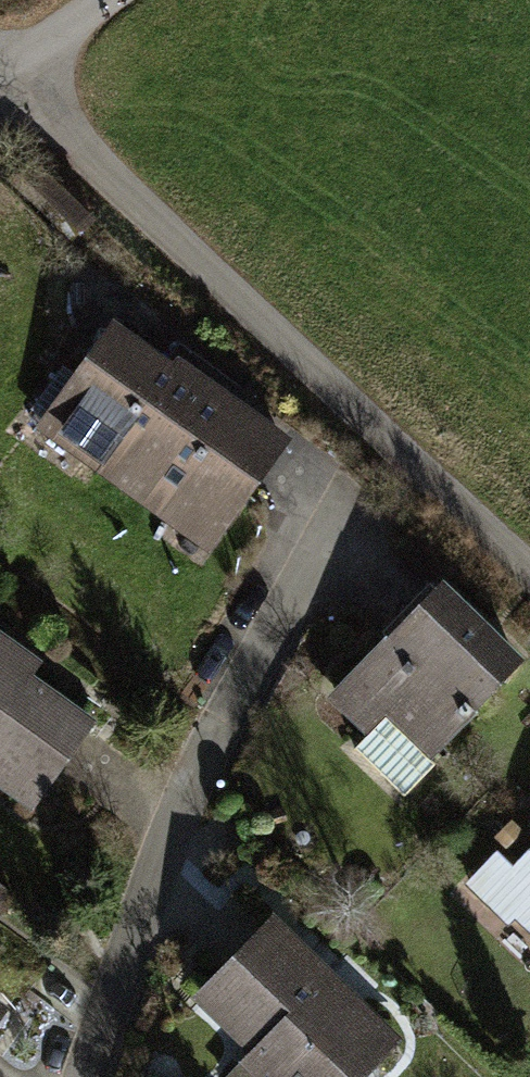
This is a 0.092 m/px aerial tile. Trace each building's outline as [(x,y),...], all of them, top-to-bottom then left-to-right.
[(168,359),(112,320),(36,426),(216,554),(299,438),(244,400),(253,388),(182,339),(168,359)] [(528,662),(442,581),(335,696),(422,776),(528,662)] [(0,630),(0,787),(34,811),(98,721),(31,674),(42,659),(0,630)] [(503,866),(489,852),(444,899),(529,981),(529,838),(503,866)] [(274,917),(200,998),(247,1042),(237,1053),(263,1076),(361,1076),(401,1033),(274,917)]
